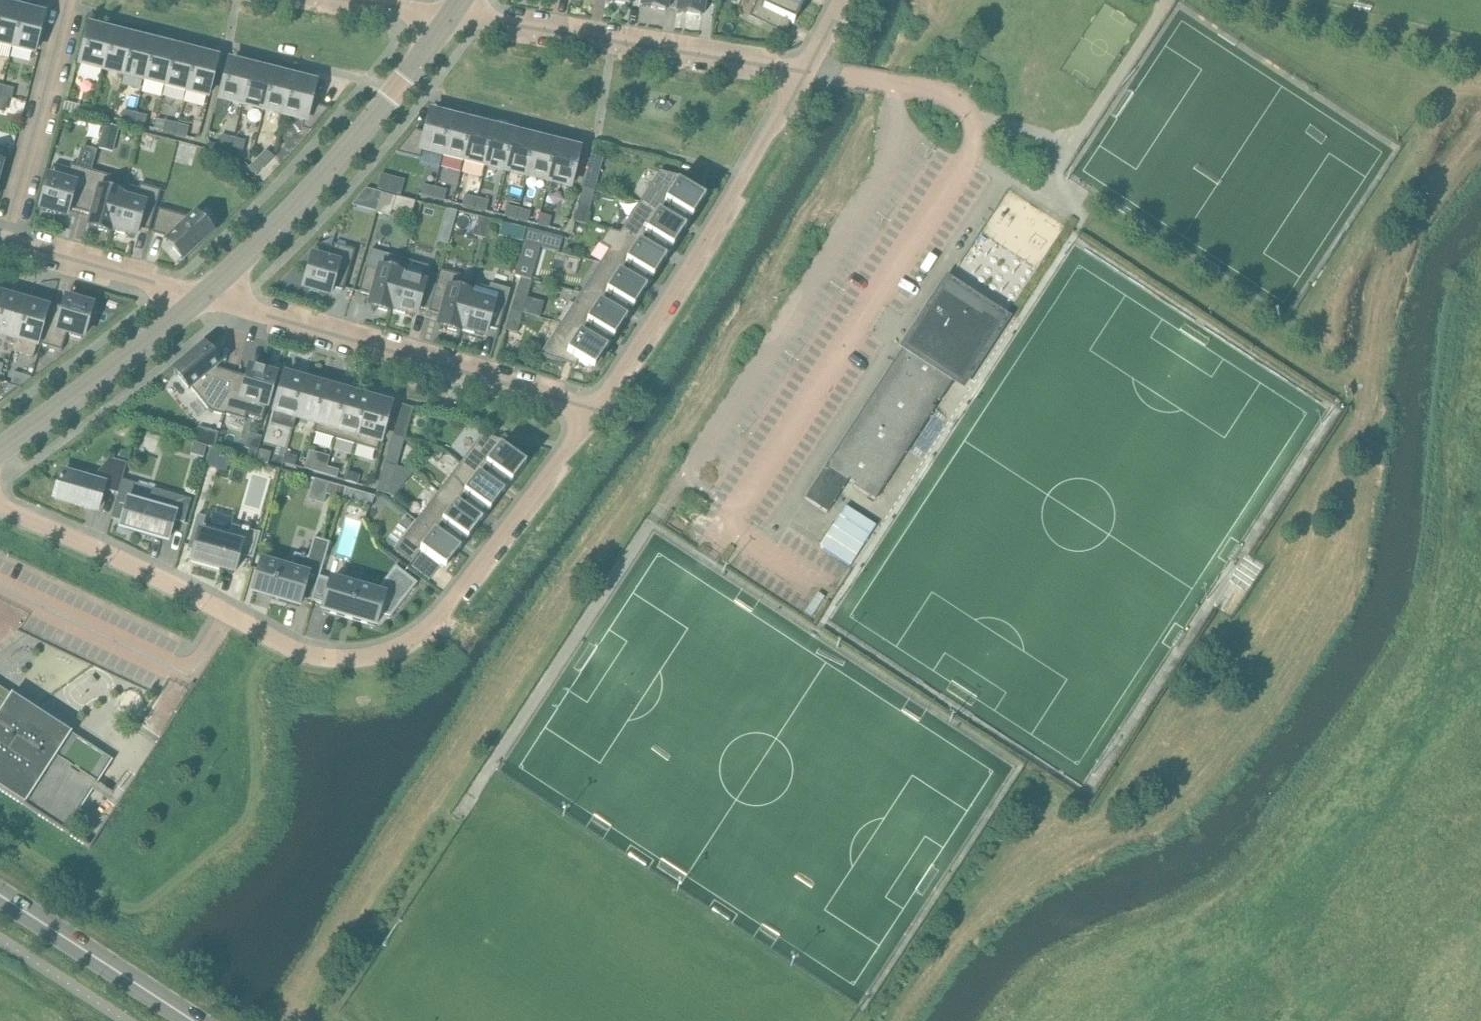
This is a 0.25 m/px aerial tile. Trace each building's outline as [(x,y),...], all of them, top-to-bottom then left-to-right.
[(642,7),(666,10),(668,0),(643,0),(642,7)] [(678,12),(702,16),(703,4),(716,6),(717,0),(680,0),(678,12)] [(749,17),(785,35),(791,23),(793,24),(804,2),(801,0),(757,0),(749,17)] [(0,6),(0,45),(12,48),(21,11),(0,6)] [(34,53),(43,16),(21,11),(12,48),(34,53)] [(110,33),(89,28),(80,65),(82,65),(79,77),(97,82),(100,70),(101,70),(110,33)] [(101,70),(122,75),(131,39),(110,33),(101,70)] [(122,75),(143,81),(153,44),(131,39),(122,75)] [(143,81),(165,86),(174,49),(153,44),(143,81)] [(165,86),(186,91),(195,55),(174,49),(165,86)] [(216,60),(195,55),(186,91),(207,97),(216,60)] [(242,105),(251,69),(229,63),(220,100),(223,101),(223,100),(239,104),(239,105),(242,105)] [(252,69),(251,69),(242,105),(244,106),(260,110),(263,111),(272,74),(252,69)] [(273,74),(272,74),(263,111),(265,111),(281,115),(284,116),(293,79),(273,74)] [(310,104),(315,85),(293,79),(284,116),(286,117),(286,116),(302,120),(302,121),(303,121),(301,130),(311,132),(330,109),(310,104)] [(0,95),(0,97),(12,99),(14,89),(2,87),(0,95)] [(89,119),(91,109),(80,106),(77,116),(78,116),(89,119)] [(101,122),(104,112),(91,109),(89,119),(101,122)] [(135,114),(123,111),(120,121),(133,124),(135,114)] [(67,114),(65,121),(76,124),(78,117),(67,114)] [(145,127),(147,117),(135,114),(133,124),(145,127)] [(423,151),(442,156),(451,119),(430,114),(425,133),(415,130),(396,153),(421,160),(423,151)] [(473,124),(451,119),(442,156),(463,161),(473,124)] [(178,125),(165,121),(162,131),(175,134),(178,125)] [(494,130),(473,124),(463,161),(484,167),(494,130)] [(105,125),(102,137),(116,141),(119,128),(105,125)] [(187,137),(189,128),(178,125),(175,134),(187,137)] [(515,135),(494,130),(484,167),(506,172),(515,135)] [(536,140),(515,135),(506,172),(527,177),(536,140)] [(221,136),(219,145),(231,149),(234,139),(221,136)] [(234,139),(231,149),(243,152),(245,142),(234,139)] [(557,146),(536,140),(527,177),(548,183),(557,146)] [(579,151),(557,146),(548,183),(569,188),(579,151)] [(274,157),(266,150),(258,159),(265,166),(274,157)] [(595,191),(604,157),(591,154),(583,189),(595,191)] [(249,168),(257,175),(265,166),(258,159),(249,168)] [(53,165),(50,178),(41,210),(65,217),(68,208),(79,212),(91,171),(70,165),(69,170),(53,165)] [(112,177),(91,171),(79,212),(91,215),(88,227),(111,233),(112,230),(125,186),(110,182),(112,177)] [(697,181),(660,172),(658,174),(660,175),(642,202),(640,201),(639,202),(659,215),(659,214),(666,204),(692,220),(704,201),(690,191),(697,181)] [(138,190),(125,186),(112,230),(134,237),(137,228),(149,231),(156,206),(161,191),(140,185),(138,190)] [(423,185),(420,195),(432,198),(434,188),(423,185)] [(444,201),(447,191),(434,188),(432,198),(444,201)] [(586,225),(595,191),(583,189),(574,221),(586,225)] [(389,216),(395,197),(381,193),(378,203),(376,212),(389,216)] [(465,196),(462,206),(474,209),(476,199),(465,196)] [(486,212),(489,202),(476,199),(474,209),(486,212)] [(622,232),(621,231),(620,232),(639,244),(646,234),(672,250),(685,231),(659,214),(659,215),(639,202),(638,204),(640,205),(622,232)] [(507,206),(504,216),(516,219),(519,209),(507,206)] [(192,219),(159,209),(151,233),(170,239),(167,242),(183,260),(212,234),(195,216),(192,219)] [(453,225),(457,211),(450,209),(446,222),(453,225)] [(528,222),(531,213),(519,209),(516,219),(528,222)] [(549,228),(551,218),(540,215),(537,225),(549,228)] [(493,221),(480,218),(478,226),(491,230),(493,221)] [(511,238),(522,241),(525,230),(514,227),(511,238)] [(559,253),(563,238),(528,229),(524,244),(540,248),(559,253)] [(620,232),(620,233),(608,230),(607,232),(600,244),(610,251),(603,263),(601,261),(600,263),(619,275),(620,275),(627,264),(652,281),(665,261),(639,244),(620,232)] [(334,245),(332,249),(317,244),(313,257),(314,257),(304,290),(328,297),(331,287),(344,291),(355,251),(334,245)] [(519,258),(515,273),(532,277),(540,248),(524,244),(519,258)] [(366,267),(359,292),(371,295),(368,306),(391,313),(392,310),(406,260),(371,250),(366,267)] [(406,260),(392,310),(415,316),(417,307),(429,311),(435,286),(423,283),(428,266),(406,260)] [(619,275),(600,263),(599,264),(601,265),(583,293),(581,292),(580,293),(600,306),(600,305),(607,294),(633,311),(645,291),(643,290),(620,275),(619,275)] [(437,326),(460,333),(461,330),(474,285),(460,281),(461,276),(440,270),(435,286),(429,311),(428,312),(440,315),(437,326)] [(532,281),(520,278),(511,309),(523,312),(532,281)] [(973,369),(1005,319),(947,281),(825,468),(805,499),(825,512),(827,513),(849,479),(855,483),(853,486),(875,501),(936,408),(933,406),(937,400),(939,402),(965,363),(973,369)] [(510,290),(490,284),(488,289),(474,285),(461,330),(483,336),(486,327),(499,331),(510,290)] [(600,306),(580,293),(579,295),(581,296),(563,323),(562,322),(561,323),(580,336),(581,335),(588,324),(613,341),(626,321),(624,320),(600,305),(600,306)] [(15,340),(25,303),(6,298),(4,297),(0,313),(0,336),(15,340)] [(82,339),(91,306),(67,299),(64,308),(52,305),(40,345),(62,351),(66,334),(82,339)] [(26,304),(25,303),(15,340),(11,353),(33,359),(47,309),(26,304)] [(523,312),(511,309),(505,330),(517,333),(523,312)] [(580,336),(561,323),(560,325),(562,326),(544,353),(542,352),(540,355),(563,363),(568,354),(577,361),(574,366),(575,367),(579,362),(593,371),(606,352),(604,350),(581,335),(580,336)] [(208,409),(210,412),(224,416),(236,374),(216,368),(219,365),(203,346),(173,371),(189,390),(191,388),(208,409)] [(248,378),(236,374),(224,416),(225,416),(226,415),(245,420),(246,416),(262,420),(275,375),(251,368),(248,378)] [(14,373),(11,384),(21,387),(28,382),(31,380),(31,378),(14,373)] [(271,424),(293,430),(296,419),(307,382),(284,376),(271,424)] [(316,424),(327,388),(307,382),(296,419),(316,424)] [(19,388),(7,384),(3,399),(19,388)] [(327,388),(316,424),(313,433),(335,439),(348,394),(340,392),(327,388)] [(335,439),(356,445),(369,400),(360,398),(348,394),(335,439)] [(377,451),(390,406),(369,400),(356,445),(377,451)] [(413,410),(413,408),(402,405),(396,425),(407,429),(413,410)] [(199,426),(194,444),(206,447),(210,448),(214,449),(219,432),(199,426)] [(463,463),(461,462),(460,464),(478,478),(479,477),(487,467),(509,484),(511,485),(525,467),(523,465),(511,456),(519,447),(483,434),(481,436),(483,438),(463,463)] [(393,436),(388,453),(400,456),(404,439),(393,436)] [(203,459),(206,447),(194,444),(191,455),(203,459)] [(206,465),(227,471),(231,455),(211,449),(206,465)] [(260,450),(256,461),(268,464),(271,453),(260,450)] [(309,451),(304,469),(313,472),(325,475),(327,469),(327,467),(330,457),(309,451)] [(294,467),(297,457),(286,454),(283,463),(294,467)] [(62,474),(55,499),(97,511),(103,490),(118,495),(127,464),(109,459),(91,482),(62,474)] [(385,463),(380,481),(392,484),(397,467),(385,463)] [(459,465),(461,466),(441,492),(439,491),(438,492),(456,506),(457,505),(465,495),(487,512),(489,514),(503,495),(501,494),(479,477),(478,478),(460,464),(459,465)] [(336,479),(339,471),(327,467),(327,469),(325,475),(336,479)] [(357,484),(359,476),(348,473),(345,481),(357,484)] [(118,495),(112,519),(123,522),(121,528),(161,540),(167,541),(169,536),(173,521),(185,524),(191,500),(165,493),(160,510),(148,507),(130,502),(135,484),(122,481),(118,495)] [(326,495),(342,500),(346,488),(330,483),(326,495)] [(346,488),(342,500),(369,508),(375,496),(346,488)] [(479,523),(457,505),(456,506),(438,492),(437,494),(439,495),(419,521),(417,519),(416,521),(435,534),(443,524),(465,541),(467,542),(481,524),(479,523)] [(845,506),(819,547),(850,566),(876,526),(845,506)] [(435,534),(416,521),(415,522),(417,523),(397,549),(395,548),(394,550),(412,564),(421,552),(443,569),(445,571),(459,552),(457,551),(435,534)] [(200,534),(192,562),(234,574),(239,556),(253,560),(261,533),(231,525),(227,542),(200,534)] [(302,556),(294,554),(289,570),(262,562),(254,588),(253,593),(272,599),(298,607),(301,599),(312,602),(312,601),(316,591),(319,578),(330,543),(314,538),(308,558),(305,557),(306,556),(302,555),(302,556)] [(415,584),(413,582),(411,585),(407,581),(409,579),(396,569),(394,571),(401,576),(391,589),(384,583),(377,593),(331,580),(331,582),(319,578),(316,591),(312,601),(324,605),(322,611),(375,626),(379,612),(390,616),(415,584)] [(12,695),(11,697),(0,690),(0,791),(65,833),(112,761),(12,695)] [(116,807),(135,776),(127,770),(107,801),(116,807)]
